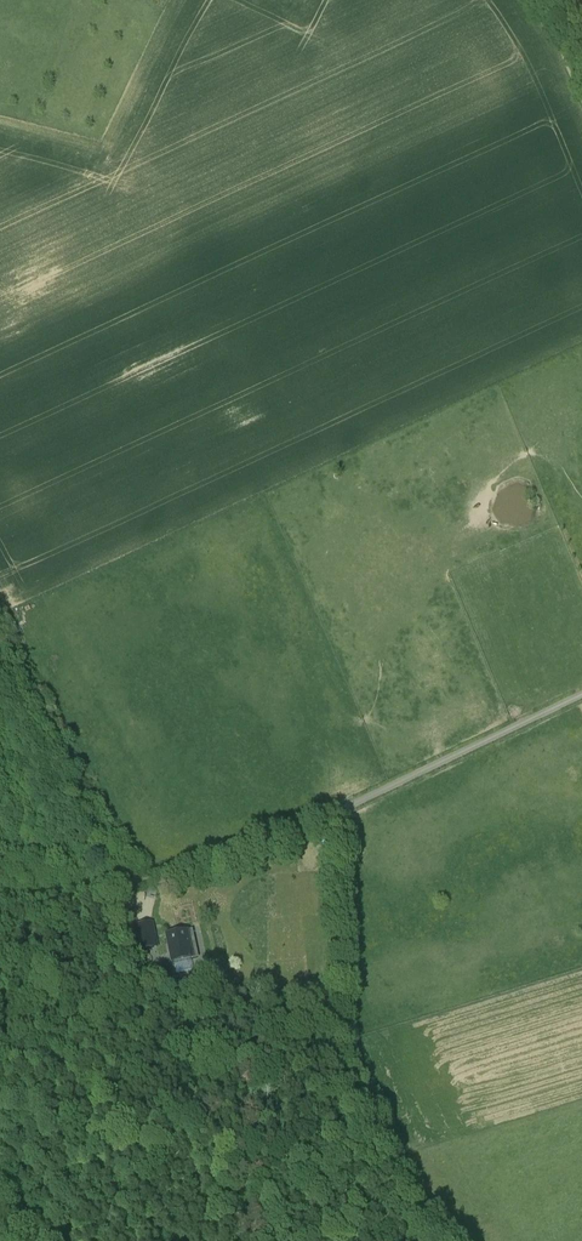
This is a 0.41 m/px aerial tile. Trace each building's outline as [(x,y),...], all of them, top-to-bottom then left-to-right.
[(151,933),(146,923),(137,925),(142,946),(153,943),(151,933)] [(191,955),(196,954),(193,939),(187,941),(185,932),(166,936),(171,960),(179,958),(180,966),(192,964),(191,955)] [(313,1016),(333,1016),(332,999),(313,1000),(313,1016)]
